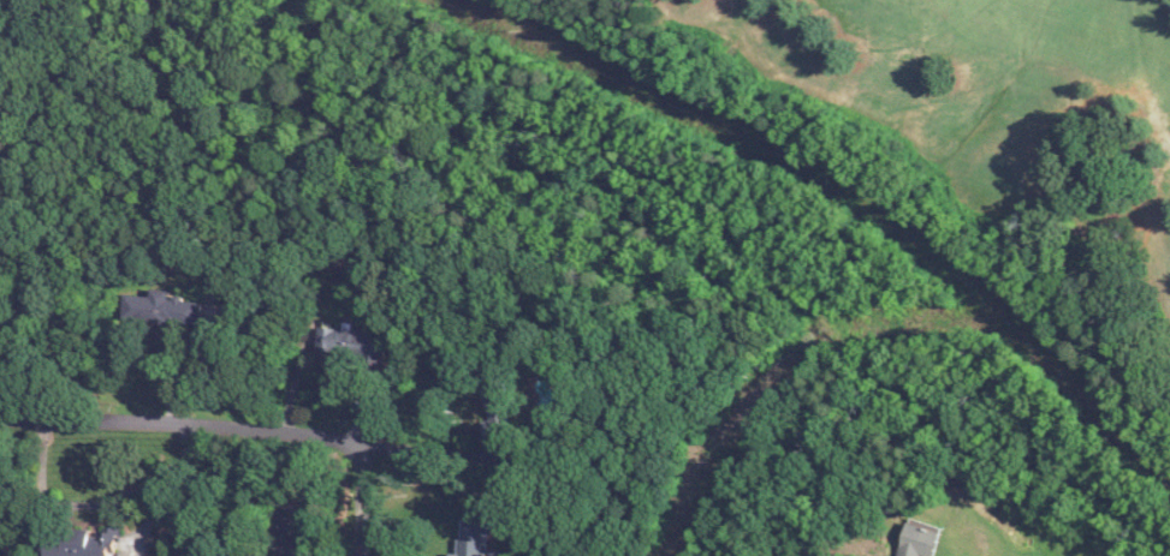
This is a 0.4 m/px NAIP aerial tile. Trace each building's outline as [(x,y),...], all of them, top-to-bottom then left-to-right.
[(151,297),(126,294),(124,319),(199,327),(202,302),(170,299),(171,291),(152,289),(151,297)] [(316,354),(379,363),(383,335),(320,325),(316,354)] [(941,529),(908,519),(898,555),(933,555),(941,529)] [(488,521),(460,521),(460,554),(447,553),(446,555),(487,555),(488,521)] [(110,530),(61,528),(60,546),(41,545),(40,555),(109,555),(110,530)]
